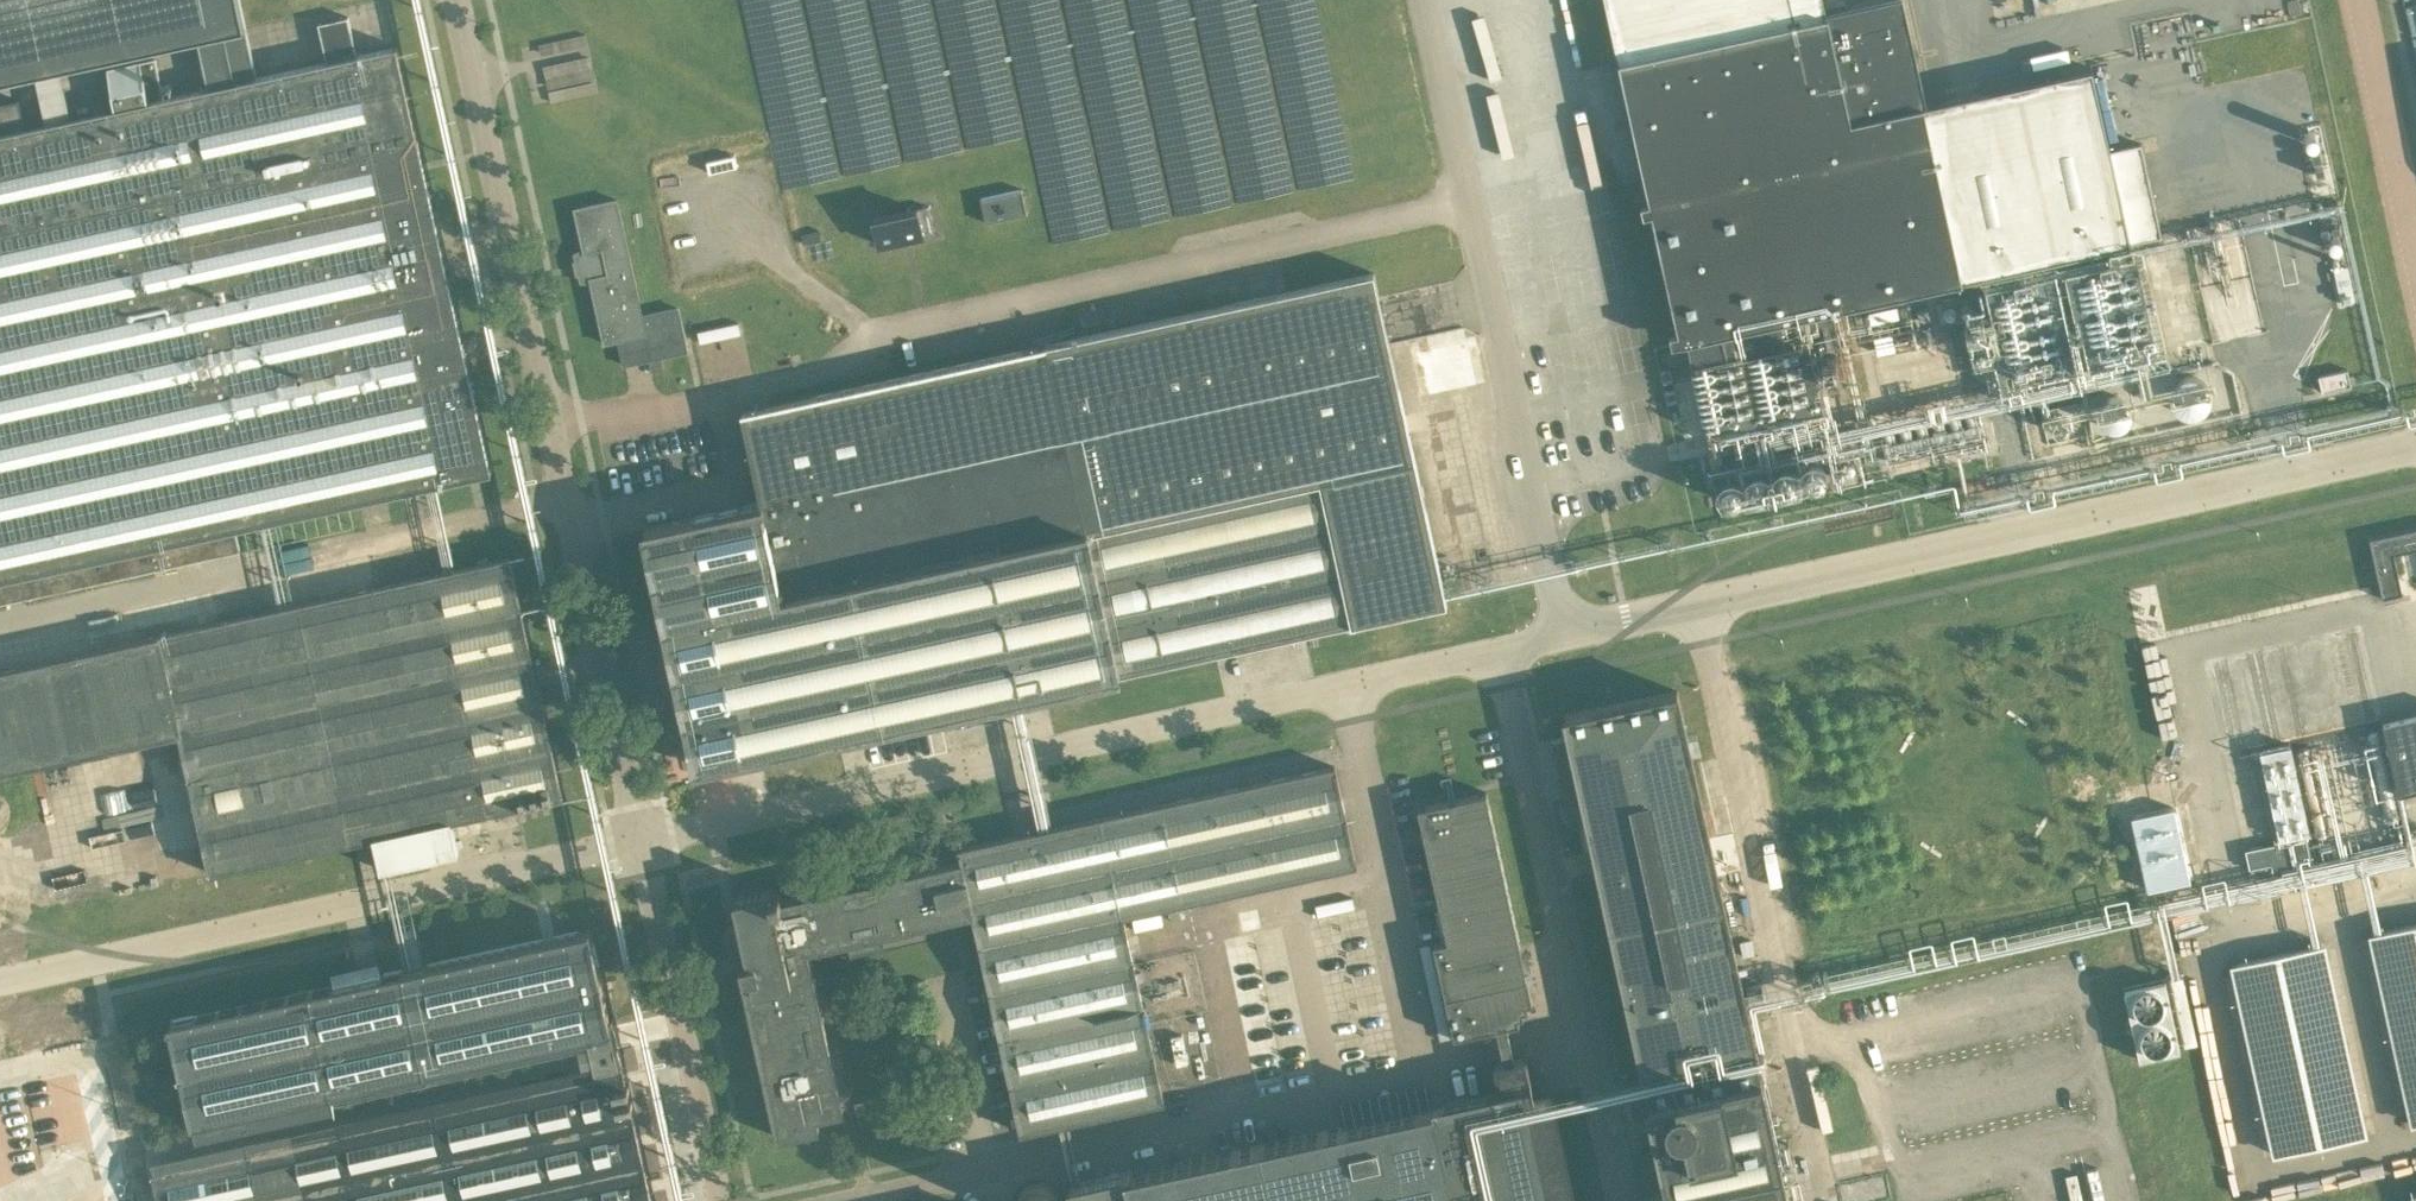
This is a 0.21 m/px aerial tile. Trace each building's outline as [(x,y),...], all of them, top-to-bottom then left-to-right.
[(246,27),(240,0),(0,0),(0,80),(246,27)] [(1619,60),(1681,342),(1687,340),(1693,367),(1784,347),(1778,320),(1962,280),(2161,235),(2141,142),(2110,149),(2091,65),(1923,104),(1901,0),(1891,0),(1826,14),(1823,0),(1605,0),(1619,60)] [(240,549),(235,527),(489,471),(395,46),(357,54),(349,16),(319,22),(327,61),(164,97),(155,58),(106,68),(115,108),(24,128),(18,100),(0,104),(0,602),(240,549)] [(985,220),(1027,210),(1022,188),(980,198),(985,220)] [(641,315),(616,199),(574,208),(583,250),(576,254),(578,262),(576,262),(578,271),(580,271),(582,278),(590,279),(604,342),(618,339),(624,363),(687,350),(677,307),(641,315)] [(916,209),(874,218),(879,243),(922,234),(916,209)] [(2349,265),(2333,269),(2341,302),(2356,298),(2349,265)] [(761,501),(644,526),(656,577),(697,765),(814,740),(953,709),(1351,622),(1351,625),(1447,604),(1374,271),(1289,290),(856,385),(741,410),(761,501)] [(2347,369),(2317,376),(2322,396),(2352,389),(2347,369)] [(2402,594),(2393,554),(2415,549),(2415,528),(2370,538),(2383,598),(2402,594)] [(423,750),(439,822),(452,819),(522,804),(522,806),(528,805),(527,803),(534,801),(534,804),(540,803),(539,800),(546,798),(546,801),(551,800),(551,797),(562,795),(509,557),(274,608),(285,658),(421,628),(446,745),(423,750)] [(374,836),(381,869),(459,852),(452,819),(439,822),(423,750),(446,745),(421,628),(285,658),(274,608),(0,669),(0,771),(179,732),(210,872),(374,836)] [(1762,1071),(1758,1056),(1723,900),(1677,690),(1564,715),(1645,1080),(1648,1096),(1671,1200),(1790,1200),(1762,1071)] [(2382,721),(2399,792),(2415,788),(2415,714),(2382,721)] [(2309,829),(2289,741),(2258,748),(2278,836),(2309,829)] [(1115,1111),(1117,1123),(1165,1112),(1162,1100),(1163,1100),(1122,913),(1355,864),(1334,766),(959,849),(961,861),(973,911),(1022,1131),(1115,1111)] [(1486,792),(1417,807),(1447,939),(1433,943),(1454,1037),(1496,1027),(1504,1061),(1514,1058),(1507,1025),(1520,1022),(1518,1017),(1524,1015),(1523,1010),(1528,1008),(1527,1003),(1533,1002),(1520,944),(1486,792)] [(2174,807),(2131,816),(2147,890),(2190,880),(2174,807)] [(849,938),(851,948),(886,941),(884,931),(973,911),(961,861),(781,900),(779,892),(772,894),(771,890),(736,897),(741,920),(727,923),(735,964),(741,962),(743,972),(742,972),(764,1072),(778,1135),(818,1127),(815,1115),(842,1110),(806,948),(849,938)] [(2373,932),(2415,1123),(2415,923),(2373,932)] [(194,1015),(171,1020),(191,1113),(214,1108),(610,1021),(590,928),(484,951),(382,974),(287,994),(219,1009),(194,1015)] [(2361,1135),(2320,944),(2235,963),(2276,1154),(2361,1135)] [(2131,1056),(2196,1043),(2181,973),(2116,987),(2131,1056)] [(1129,1168),(1136,1200),(1575,1200),(1551,1091),(1550,1092),(1547,1077),(1530,1081),(1525,1056),(1514,1058),(1504,1061),(1494,1063),(1499,1091),(1430,1106),(1133,1171),(1132,1167),(1129,1168)] [(154,1172),(157,1183),(156,1183),(159,1200),(651,1200),(630,1103),(632,1103),(631,1098),(628,1099),(626,1088),(629,1087),(628,1083),(624,1084),(621,1069),(154,1172)] [(1129,1168),(1070,1181),(1073,1195),(1060,1198),(1059,1196),(1058,1194),(1058,1193),(1057,1191),(1055,1190),(1054,1188),(1053,1187),(1051,1186),(1050,1185),(1048,1184),(1047,1184),(1045,1183),(1043,1183),(1041,1182),(1039,1182),(1037,1183),(1036,1183),(1034,1183),(1032,1184),(1030,1185),(1029,1185),(1027,1186),(1026,1188),(1025,1189),(1023,1190),(1022,1192),(1021,1193),(1021,1195),(1020,1197),(1019,1198),(1019,1200),(1136,1200),(1129,1168)]
